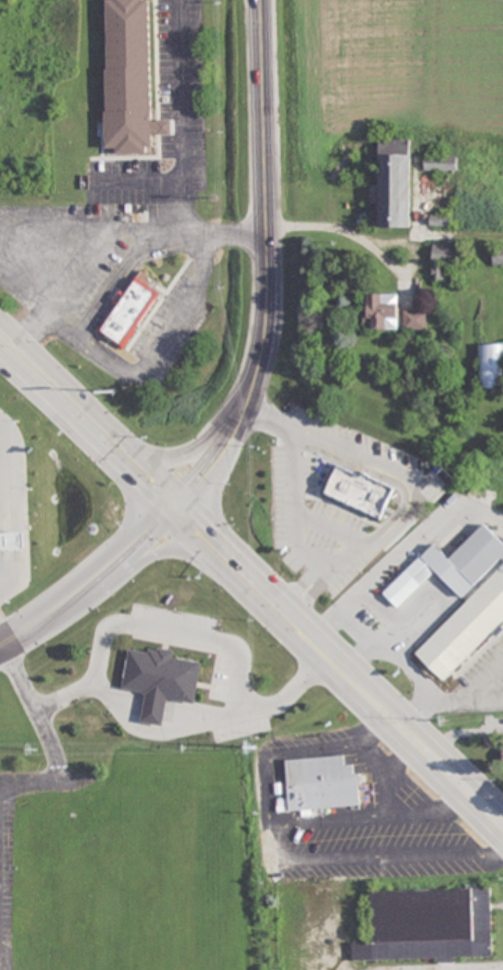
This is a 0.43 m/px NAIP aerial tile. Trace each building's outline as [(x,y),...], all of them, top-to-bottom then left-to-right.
[(151,0),(107,0),(107,147),(116,147),(116,154),(151,154),(151,135),(171,135),(171,121),(150,121),(151,0)] [(380,139),(379,227),(411,228),(412,140),(380,139)] [(457,170),(457,156),(425,156),(425,170),(457,170)] [(461,264),(461,245),(433,245),(433,280),(447,280),(447,264),(461,264)] [(494,249),(494,264),(502,264),(502,249),(494,249)] [(115,334),(129,344),(163,298),(151,286),(115,334)] [(399,294),(364,294),(364,329),(399,329),(399,294)] [(428,330),(428,311),(404,311),(404,330),(428,330)] [(480,344),(480,389),(502,389),(502,344),(480,344)] [(349,465),(406,492),(392,522),(335,495),(349,465)] [(416,654),(424,662),(420,665),(427,672),(431,669),(444,682),(502,624),(502,544),(485,526),(450,561),(435,546),(384,595),(398,610),(436,573),(467,605),(416,654)] [(0,533),(0,550),(26,549),(25,532),(0,533)] [(141,722),(163,726),(167,699),(196,704),(202,663),(175,658),(176,652),(150,647),(149,653),(129,649),(123,688),(146,692),(141,722)] [(279,812),(362,807),(360,774),(355,774),(354,765),(346,765),(345,757),(287,760),(289,799),(279,800),(279,812)] [(493,957),(492,889),(373,891),(374,943),(353,944),(354,961),(439,959),(439,963),(456,963),(456,958),(493,957)]
